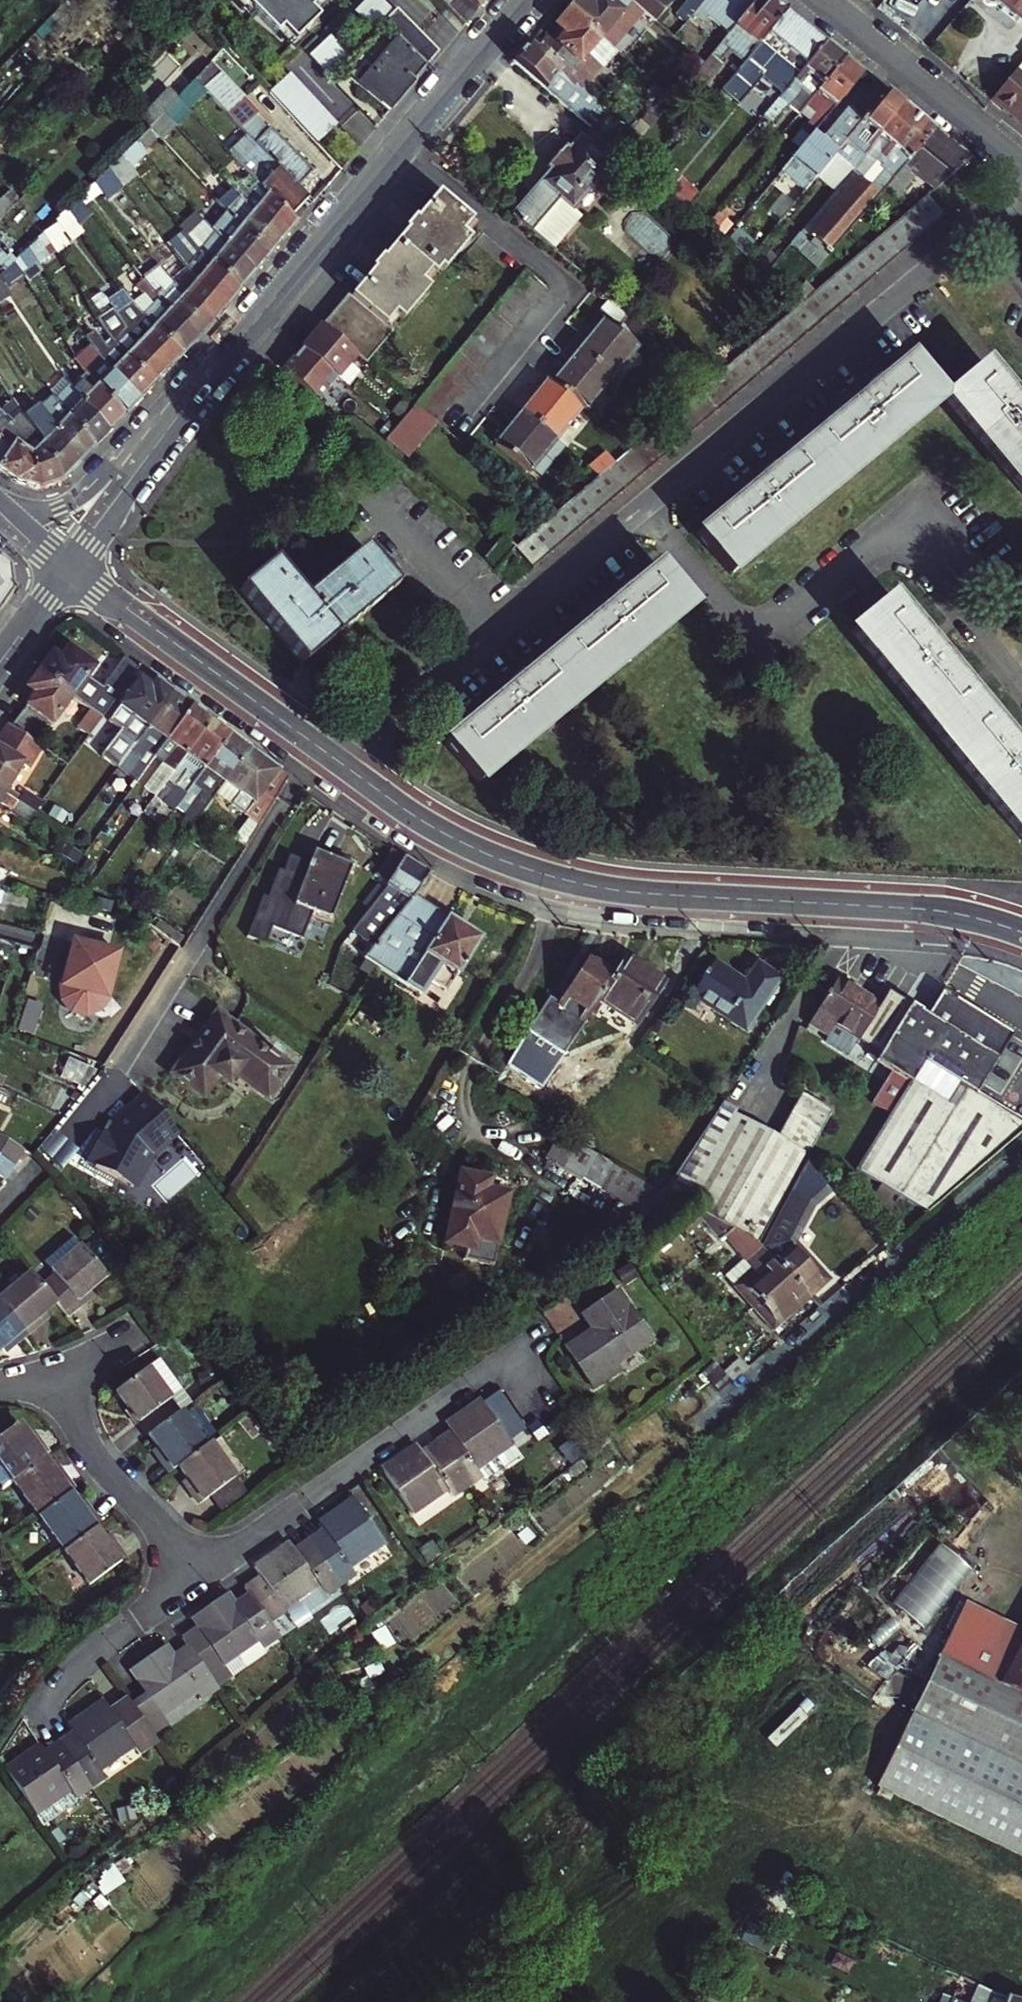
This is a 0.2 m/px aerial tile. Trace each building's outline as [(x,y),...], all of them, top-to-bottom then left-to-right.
[(277,34),(282,28),(295,41),(319,17),(311,9),(320,0),(243,0),(277,34)] [(396,13),(382,0),(368,0),(357,11),(378,31),(384,25),(396,13)] [(464,26),(476,12),(464,0),(439,0),(464,26)] [(486,0),(464,0),(476,12),(486,0)] [(622,15),(616,10),(620,5),(624,0),(592,0),(589,3),(585,0),(577,0),(568,10),(599,37),(615,17),(618,20),(622,15)] [(620,5),(632,15),(637,8),(627,0),(624,0),(620,5)] [(637,8),(652,21),(668,2),(665,0),(627,0),(637,8)] [(668,2),(652,21),(671,37),(685,21),(696,8),(703,0),(669,0),(668,2)] [(755,0),(754,0),(726,33),(688,78),(701,89),(721,64),(719,62),(728,52),(742,64),(786,12),(772,0),(765,8),(755,0)] [(696,8),(726,33),(754,0),(703,0),(696,8)] [(1021,17),(1021,0),(983,0),(984,3),(990,5),(995,4),(1017,23),(1021,17)] [(599,37),(608,44),(632,15),(620,5),(616,10),(622,15),(618,20),(615,17),(599,37)] [(396,13),(384,25),(397,38),(426,67),(439,52),(398,10),(396,13)] [(603,67),(595,60),(589,62),(583,57),(595,42),(604,50),(613,57),(617,52),(608,44),(599,37),(568,10),(555,26),(564,33),(556,43),(547,36),(537,48),(563,71),(572,79),(582,66),(595,77),(603,67)] [(786,12),(742,64),(720,90),(738,105),(760,78),(781,95),(824,42),(797,20),(786,12)] [(333,76),(353,56),(332,36),(312,56),(333,76)] [(397,38),(363,81),(392,106),(426,67),(397,38)] [(530,42),(514,61),(547,90),(563,71),(537,48),(530,42)] [(589,62),(595,60),(604,50),(595,42),(583,57),(589,62)] [(824,42),(781,95),(755,126),(764,133),(787,105),(789,107),(801,92),(810,98),(815,93),(843,58),(824,42)] [(843,58),(815,93),(833,108),(862,73),(843,58)] [(205,93),(227,115),(244,99),(217,72),(210,65),(195,82),(201,89),(205,93)] [(1015,70),(990,100),(1021,126),(1021,75),(1015,70)] [(290,71),(269,91),(317,142),(338,122),(290,71)] [(547,90),(556,97),(572,79),(563,71),(547,90)] [(556,97),(572,111),(587,92),(572,79),(556,97)] [(886,93),(874,83),(858,103),(870,112),(886,93)] [(151,129),(164,114),(178,100),(169,91),(142,119),(148,126),(146,128),(148,131),(151,129)] [(582,121),(592,109),(598,102),(587,92),(572,111),(582,121)] [(801,92),(789,107),(797,113),(806,103),(810,98),(801,92)] [(810,98),(806,103),(820,113),(825,118),(833,108),(815,93),(810,98)] [(864,154),(880,136),(904,107),(886,93),(870,112),(846,140),(854,146),(846,156),(856,164),(864,154)] [(244,99),(227,115),(245,133),(298,186),(313,169),(270,125),(268,127),(255,115),(258,113),(244,99)] [(164,114),(174,124),(188,110),(178,100),(164,114)] [(598,102),(592,109),(595,112),(602,105),(598,102)] [(904,107),(880,136),(890,144),(874,162),(882,169),(867,187),(858,180),(810,238),(824,250),(823,252),(827,256),(894,177),(933,131),(904,107)] [(820,113),(812,123),(817,127),(825,118),(820,113)] [(151,129),(160,139),(174,124),(164,114),(151,129)] [(810,136),(814,131),(817,127),(812,123),(809,121),(802,130),(810,136)] [(552,169),(512,215),(531,231),(554,249),(580,217),(571,210),(597,180),(602,184),(625,158),(590,127),(582,138),(579,136),(568,150),(564,147),(566,145),(564,144),(545,167),(547,168),(548,167),(552,169)] [(136,143),(145,153),(160,139),(151,129),(148,131),(136,143)] [(790,160),(814,179),(833,156),(838,150),(814,131),(810,136),(790,160)] [(941,169),(931,181),(937,186),(968,162),(968,160),(933,131),(894,177),(901,182),(910,170),(912,171),(915,168),(922,173),(931,161),(941,169)] [(245,133),(228,150),(262,185),(263,186),(270,194),(292,216),(309,198),(298,186),(245,133)] [(880,136),(864,154),(874,162),(890,144),(880,136)] [(854,146),(846,140),(838,150),(833,156),(851,170),(856,164),(846,156),(854,146)] [(122,156),(132,168),(146,154),(145,153),(136,143),(122,156)] [(874,162),(864,154),(856,164),(851,170),(850,172),(858,180),(867,187),(882,169),(874,162)] [(108,169),(123,188),(137,175),(132,168),(122,156),(108,169)] [(790,160),(781,171),(804,190),(814,179),(790,160)] [(922,173),(931,181),(941,169),(931,161),(922,173)] [(666,167),(653,182),(679,204),(692,189),(666,167)] [(109,201),(123,188),(108,169),(93,182),(95,184),(101,192),(109,201)] [(234,190),(283,238),(297,221),(292,216),(270,194),(260,205),(252,198),(253,196),(241,183),(234,190)] [(794,202),(771,183),(755,203),(778,222),(794,202)] [(79,197),(85,205),(101,192),(95,184),(79,197)] [(253,196),(252,198),(260,205),(270,194),(263,186),(253,196)] [(231,217),(268,255),(283,238),(234,190),(218,205),(231,217)] [(412,218),(409,216),(400,227),(401,228),(392,239),(427,268),(430,271),(435,264),(440,267),(465,235),(456,228),(465,217),(433,191),(412,218)] [(619,455),(538,525),(527,535),(516,546),(533,564),(944,215),(927,194),(908,209),(757,339),(619,455)] [(12,207),(2,197),(0,199),(0,219),(12,207)] [(55,222),(61,231),(73,221),(66,212),(55,222)] [(398,225),(400,227),(409,216),(406,214),(398,225)] [(215,232),(255,271),(268,255),(231,217),(215,232)] [(55,222),(42,233),(50,246),(60,237),(57,234),(61,231),(55,222)] [(200,252),(240,289),(242,287),(255,271),(215,232),(205,222),(189,238),(200,252)] [(42,233),(26,248),(34,259),(50,246),(42,233)] [(188,269),(227,304),(240,289),(200,252),(189,238),(186,235),(173,250),(177,256),(188,269)] [(345,292),(320,325),(354,354),(363,362),(390,328),(382,323),(391,311),(399,317),(425,284),(421,282),(418,279),(427,268),(392,239),(378,256),(376,255),(367,266),(369,267),(348,294),(345,292)] [(26,248),(12,262),(17,270),(19,274),(35,262),(34,259),(26,248)] [(365,264),(367,266),(376,255),(374,253),(365,264)] [(8,262),(0,254),(0,270),(8,262)] [(184,295),(213,321),(227,304),(188,269),(177,256),(171,262),(174,265),(182,275),(192,285),(184,295)] [(139,273),(140,274),(166,307),(197,338),(213,321),(184,295),(174,282),(166,273),(156,260),(139,273)] [(0,275),(0,282),(2,285),(17,270),(12,262),(0,275)] [(182,275),(174,265),(166,273),(174,282),(184,295),(192,285),(182,275)] [(430,271),(427,268),(418,279),(421,282),(430,271)] [(521,270),(413,403),(433,420),(442,409),(543,288),(521,270)] [(157,326),(182,353),(197,338),(166,307),(140,274),(134,280),(142,291),(153,305),(145,314),(157,326)] [(133,298),(145,314),(153,305),(142,291),(133,298)] [(167,369),(182,353),(157,326),(145,314),(133,298),(132,296),(127,300),(134,308),(139,314),(132,320),(130,318),(126,321),(135,333),(138,337),(137,338),(167,369)] [(116,345),(153,383),(167,369),(137,338),(138,337),(135,333),(126,321),(123,323),(109,302),(94,313),(113,342),(116,345)] [(576,332),(567,342),(607,375),(634,342),(601,316),(583,338),(576,332)] [(316,400),(354,354),(320,325),(316,330),(317,330),(317,334),(314,337),(311,335),(290,362),(293,365),(290,368),(287,369),(286,368),(283,372),(316,400)] [(102,357),(105,361),(110,365),(108,367),(138,398),(153,383),(116,345),(110,351),(94,333),(86,339),(89,343),(102,357)] [(565,361),(548,381),(578,405),(581,407),(607,375),(567,342),(557,354),(565,361)] [(805,445),(838,485),(944,398),(911,358),(871,390),(866,383),(842,403),(843,413),(805,445)] [(86,374),(97,386),(123,414),(138,398),(108,367),(110,365),(105,361),(102,365),(98,361),(86,374)] [(985,364),(944,398),(1021,490),(1021,402),(1018,403),(985,364)] [(520,391),(511,401),(553,436),(578,405),(548,381),(544,377),(528,397),(520,391)] [(34,401),(23,382),(13,389),(25,407),(34,401)] [(73,387),(76,392),(80,397),(79,399),(108,429),(123,414),(97,386),(93,391),(84,383),(80,387),(76,383),(73,387)] [(80,397),(76,392),(65,403),(72,410),(68,415),(94,444),(108,429),(79,399),(80,397)] [(13,400),(5,406),(10,414),(8,416),(13,423),(23,415),(13,400)] [(553,436),(511,401),(501,414),(509,420),(491,442),(525,469),(553,436)] [(412,402),(383,439),(403,456),(433,420),(413,403),(412,402)] [(10,414),(5,406),(1,409),(6,417),(8,416),(10,414)] [(49,422),(55,430),(77,461),(94,444),(68,415),(65,419),(55,410),(53,413),(48,409),(45,413),(47,416),(51,420),(49,422)] [(23,415),(13,423),(25,442),(23,444),(21,448),(32,456),(33,486),(40,488),(60,478),(41,443),(23,415)] [(13,423),(8,416),(6,417),(0,422),(0,434),(13,423)] [(51,420),(47,416),(38,425),(47,438),(55,430),(49,422),(51,420)] [(13,423),(0,434),(0,470),(14,480),(33,486),(32,456),(21,448),(23,444),(25,442),(13,423)] [(47,438),(41,443),(60,478),(77,461),(55,430),(47,438)] [(697,533),(731,574),(838,485),(805,445),(765,477),(761,471),(737,491),(737,500),(697,533)] [(397,587),(364,548),(306,598),(274,560),(241,588),(304,664),(397,587)] [(14,589),(11,565),(0,555),(0,609),(14,589)] [(586,694),(691,607),(658,565),(619,598),(614,592),(590,612),(590,621),(552,653),(586,694)] [(851,631),(941,739),(982,705),(950,666),(956,662),(936,638),(927,639),(892,597),(851,631)] [(51,653),(38,671),(76,699),(87,707),(91,709),(102,718),(138,669),(123,658),(101,687),(85,676),(92,667),(66,649),(59,659),(51,653)] [(485,708),(445,741),(479,782),(586,694),(552,653),(513,685),(508,679),(484,699),(485,708)] [(37,743),(69,698),(74,702),(76,699),(38,671),(26,688),(34,694),(11,725),(34,741),(37,743)] [(118,767),(172,694),(155,681),(150,689),(138,680),(108,721),(121,730),(102,756),(118,768),(118,767)] [(191,707),(172,694),(118,767),(128,774),(129,773),(138,780),(154,757),(191,707)] [(982,705),(941,739),(1021,833),(1021,741),(1021,740),(1012,740),(982,705)] [(210,721),(191,707),(154,757),(162,764),(145,787),(155,795),(179,763),(210,721)] [(102,718),(91,709),(77,728),(88,736),(102,718)] [(177,805),(228,735),(210,721),(179,763),(187,769),(164,801),(174,809),(177,805)] [(0,736),(0,791),(6,795),(35,812),(41,801),(19,788),(14,784),(10,791),(6,788),(21,763),(34,741),(11,725),(8,723),(0,736)] [(221,786),(248,749),(228,735),(177,805),(186,812),(183,816),(193,823),(211,799),(221,786)] [(228,785),(266,812),(287,778),(248,749),(221,786),(225,789),(228,785)] [(31,769),(21,763),(6,788),(10,791),(14,784),(19,788),(31,769)] [(225,809),(211,799),(193,823),(203,830),(215,814),(219,817),(225,809)] [(430,874),(391,849),(374,875),(387,883),(384,888),(349,934),(371,951),(413,896),(430,874)] [(312,911),(330,918),(349,873),(352,874),(354,867),(315,850),(310,862),(290,854),(284,870),(279,868),(268,895),(263,893),(246,934),(264,941),(271,924),(301,938),(312,911)] [(365,959),(406,984),(426,953),(440,962),(441,970),(450,975),(459,972),(480,937),(413,896),(371,951),(365,959)] [(97,898),(94,908),(109,912),(111,902),(97,898)] [(116,953),(77,942),(69,972),(62,984),(63,998),(71,1009),(84,1012),(95,1005),(105,997),(116,953)] [(561,1052),(584,1011),(594,994),(633,1017),(658,973),(618,951),(609,968),(583,953),(556,1001),(546,995),(525,1031),(561,1052)] [(745,981),(714,961),(692,995),(746,1028),(779,976),(758,963),(745,981)] [(833,1025),(837,1028),(858,994),(835,979),(807,1022),(826,1035),(833,1025)] [(858,994),(837,1028),(877,1053),(907,1007),(892,997),(886,994),(878,1006),(858,994)] [(877,1053),(882,1056),(875,1066),(890,1075),(872,1104),(889,1115),(854,1171),(880,1188),(898,1199),(926,1217),(1021,1135),(1021,1125),(974,1094),(1011,1037),(943,994),(928,1017),(911,1007),(910,1009),(907,1007),(877,1053)] [(27,1000),(19,1029),(34,1033),(42,1004),(27,1000)] [(180,1074),(222,1013),(217,1009),(173,1068),(180,1074)] [(293,1067),(222,1013),(180,1074),(197,1086),(211,1067),(232,1081),(244,1064),(277,1088),(293,1067)] [(386,1028),(371,1019),(365,1030),(380,1039),(386,1028)] [(73,1052),(65,1073),(85,1080),(92,1059),(73,1052)] [(780,1131),(724,1103),(670,1188),(758,1243),(833,1101),(804,1086),(780,1131)] [(659,1191),(561,1134),(546,1158),(644,1216),(659,1191)] [(0,1136),(0,1157),(17,1168),(26,1153),(0,1136)] [(7,1182),(17,1168),(0,1157),(0,1177),(7,1182)] [(498,1243),(508,1193),(476,1186),(478,1176),(461,1173),(446,1244),(464,1247),(466,1238),(498,1243)] [(898,1199),(880,1188),(872,1200),(890,1212),(898,1199)] [(760,1248),(768,1257),(787,1278),(806,1301),(827,1283),(774,1221),(760,1248)] [(60,1270),(44,1284),(56,1299),(67,1312),(84,1299),(81,1295),(106,1274),(74,1235),(49,1257),(60,1270)] [(745,1276),(737,1293),(751,1309),(787,1278),(768,1257),(745,1276)] [(56,1299),(44,1284),(32,1270),(0,1297),(0,1298),(27,1330),(43,1317),(40,1313),(56,1299)] [(787,1278),(751,1309),(771,1332),(806,1301),(787,1278)] [(27,1330),(0,1298),(0,1347),(7,1341),(10,1344),(27,1330)] [(579,1323),(586,1334),(568,1347),(598,1390),(613,1378),(608,1371),(641,1346),(608,1301),(579,1323)] [(184,1390),(162,1361),(121,1391),(154,1434),(183,1412),(173,1399),(184,1390)] [(729,1385),(745,1372),(737,1361),(721,1375),(729,1385)] [(729,1385),(721,1375),(713,1364),(698,1376),(716,1397),(729,1385)] [(184,1390),(173,1399),(183,1412),(194,1403),(184,1390)] [(459,1433),(440,1447),(470,1490),(484,1481),(478,1472),(514,1448),(483,1402),(452,1423),(459,1433)] [(201,1409),(189,1419),(207,1443),(219,1434),(201,1409)] [(207,1443),(189,1419),(183,1412),(154,1434),(168,1452),(164,1454),(176,1471),(185,1465),(210,1446),(207,1443)] [(17,1481),(48,1459),(53,1455),(40,1438),(35,1442),(23,1426),(0,1442),(0,1477),(8,1488),(17,1481)] [(244,1476),(217,1441),(210,1446),(185,1465),(198,1482),(194,1486),(207,1503),(220,1494),(244,1476)] [(412,1450),(383,1471),(415,1516),(449,1493),(455,1501),(470,1490),(440,1447),(419,1461),(412,1450)] [(17,1481),(42,1516),(73,1493),(78,1490),(65,1472),(60,1475),(48,1459),(17,1481)] [(244,1476),(220,1494),(229,1507),(254,1489),(244,1476)] [(42,1516),(68,1551),(99,1529),(103,1525),(91,1509),(87,1512),(73,1493),(42,1516)] [(381,1545),(351,1501),(323,1521),(322,1522),(329,1531),(310,1544),(340,1586),(353,1577),(347,1569),(381,1545)] [(68,1551),(93,1586),(129,1561),(116,1544),(112,1547),(99,1529),(68,1551)] [(891,1605),(921,1627),(967,1565),(937,1543),(891,1605)] [(270,1625),(286,1613),(319,1589),(324,1597),(340,1586),(310,1544),(291,1557),(285,1548),(255,1569),(262,1579),(245,1591),(249,1597),(270,1625)] [(319,1589),(286,1613),(295,1626),(344,1592),(340,1586),(324,1597),(319,1589)] [(198,1632),(182,1643),(187,1650),(208,1678),(260,1642),(264,1649),(279,1638),(270,1625),(249,1597),(229,1611),(223,1603),(192,1624),(198,1632)] [(910,1717),(876,1789),(1021,1860),(1021,1633),(1016,1646),(972,1620),(946,1663),(938,1659),(910,1717)] [(204,1702),(218,1692),(208,1678),(187,1650),(168,1663),(162,1654),(131,1676),(148,1700),(133,1710),(153,1738),(167,1728),(162,1721),(200,1696),(204,1702)] [(106,1781),(101,1773),(137,1749),(143,1758),(159,1747),(153,1738),(133,1710),(129,1705),(114,1715),(107,1704),(77,1725),(84,1735),(64,1749),(93,1790),(106,1781)] [(7,1774),(38,1817),(72,1793),(77,1801),(93,1790),(64,1749),(45,1762),(39,1752),(7,1774)] [(956,1975),(951,1989),(960,1993),(959,1997),(972,2001),(979,2001),(984,1989),(956,1975)] [(952,2001),(972,2001),(959,1997),(960,1993),(951,1989),(947,2000),(952,2001)] [(984,1989),(979,2001),(1015,2001),(984,1989)]
